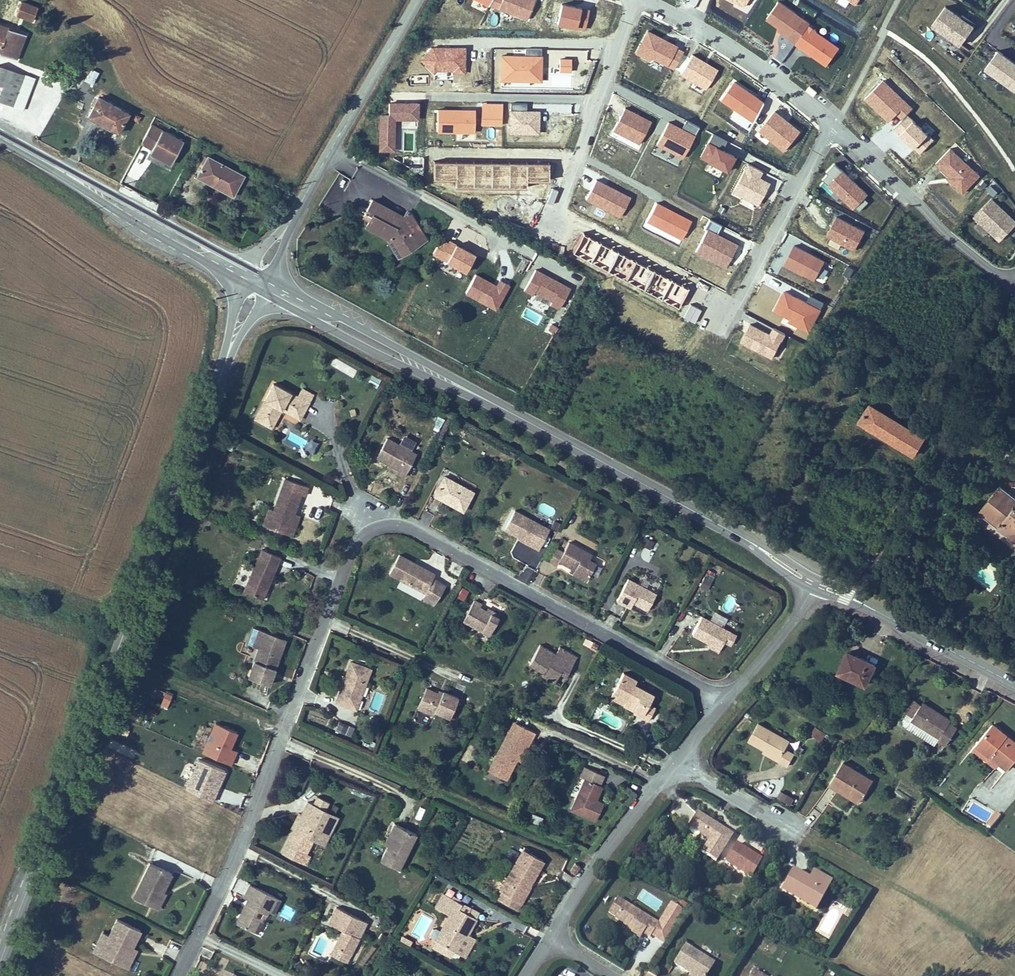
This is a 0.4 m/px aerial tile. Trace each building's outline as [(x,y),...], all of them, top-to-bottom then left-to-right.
[(37,6),(22,0),(20,0),(16,12),(32,19),(37,6)] [(961,43),(974,25),(945,5),(932,23),(961,43)] [(15,59),(24,33),(0,24),(0,54),(15,59)] [(808,24),(795,43),(826,65),(840,46),(808,24)] [(998,49),(985,68),(1014,89),(1014,62),(998,49)] [(0,65),(0,84),(3,85),(0,92),(0,99),(22,108),(34,78),(0,65)] [(84,82),(93,85),(99,69),(90,66),(84,82)] [(98,96),(89,114),(118,129),(128,111),(98,96)] [(418,103),(388,102),(388,115),(380,115),(379,150),(401,151),(402,128),(418,129),(418,103)] [(475,110),(437,109),(437,131),(455,132),(455,141),(474,142),(475,110)] [(183,140),(149,123),(140,142),(153,148),(152,149),(172,160),(183,140)] [(245,177),(207,156),(197,173),(225,189),(224,190),(235,196),(245,177)] [(855,198),(851,201),(856,205),(866,195),(846,176),(833,188),(844,198),(850,193),(855,198)] [(994,194),(999,187),(992,181),(986,188),(994,194)] [(285,193),(288,188),(276,182),(273,187),(285,193)] [(397,208),(375,197),(366,213),(373,217),(369,223),(391,236),(400,237),(410,251),(431,235),(412,210),(409,208),(406,213),(404,219),(399,216),(401,214),(395,211),(397,208)] [(989,199),(971,219),(998,244),(1014,226),(1014,223),(989,199)] [(406,213),(397,208),(395,211),(401,214),(399,216),(404,219),(406,213)] [(405,255),(410,251),(400,237),(391,236),(405,255)] [(531,298),(533,295),(549,304),(548,307),(557,312),(569,289),(534,270),(522,293),(531,298)] [(333,358),(330,366),(353,377),(357,369),(333,358)] [(377,385),(381,378),(372,373),(368,381),(377,385)] [(270,387),(252,421),(267,430),(277,411),(279,407),(285,410),(287,406),(302,414),(306,406),(270,387)] [(847,407),(852,410),(859,398),(854,395),(847,407)] [(848,416),(857,421),(868,404),(859,398),(852,410),(848,416)] [(868,404),(857,421),(882,437),(893,419),(868,404)] [(279,407),(277,411),(298,422),(302,414),(287,406),(285,410),(279,407)] [(852,410),(847,407),(843,413),(848,416),(852,410)] [(893,419),(882,437),(912,456),(923,438),(893,419)] [(306,447),(313,451),(317,442),(311,439),(306,447)] [(383,442),(373,460),(386,466),(395,471),(393,474),(400,478),(412,458),(383,442)] [(470,494),(441,479),(432,497),(461,512),(470,494)] [(271,514),(265,529),(282,535),(284,528),(290,526),(286,521),(281,519),(283,513),(289,516),(296,497),(301,499),(304,490),(282,482),(271,514)] [(999,485),(978,512),(996,526),(1014,542),(1014,497),(999,485)] [(259,527),(265,529),(271,514),(264,511),(259,527)] [(527,547),(535,551),(542,537),(535,533),(539,526),(511,511),(501,529),(517,538),(529,544),(527,547)] [(284,528),(282,535),(289,537),(296,518),(289,516),(283,513),(281,519),(286,521),(290,526),(284,528)] [(535,533),(542,537),(546,530),(539,526),(535,533)] [(637,555),(648,562),(659,544),(648,537),(637,555)] [(516,540),(527,547),(529,544),(517,538),(516,540)] [(553,549),(546,563),(555,568),(558,562),(570,568),(573,570),(571,574),(570,576),(586,583),(595,564),(587,560),(589,555),(566,545),(562,554),(553,549)] [(259,552),(240,594),(254,600),(263,581),(267,582),(277,560),(259,552)] [(395,558),(386,575),(398,581),(421,594),(418,600),(432,607),(442,586),(429,580),(431,576),(395,558)] [(708,589),(711,577),(701,575),(698,586),(708,589)] [(263,581),(254,600),(258,602),(267,582),(263,581)] [(421,594),(398,581),(394,587),(418,600),(421,594)] [(630,582),(618,603),(635,612),(638,606),(656,615),(664,600),(630,582)] [(727,595),(721,607),(729,611),(735,599),(727,595)] [(470,603),(459,626),(486,639),(495,622),(484,616),(475,612),(478,606),(470,603)] [(487,611),(484,616),(495,622),(498,616),(487,611)] [(700,617),(689,635),(706,645),(716,652),(721,643),(727,633),(700,617)] [(733,637),(727,633),(721,643),(727,647),(733,637)] [(716,652),(706,645),(704,648),(715,654),(716,652)] [(536,649),(525,670),(538,676),(539,674),(553,681),(561,667),(568,671),(574,660),(556,651),(553,657),(536,649)] [(255,653),(244,680),(265,688),(276,661),(255,653)] [(847,653),(838,673),(868,686),(876,665),(847,653)] [(339,686),(332,703),(346,708),(350,699),(357,701),(368,671),(348,664),(343,677),(337,675),(334,684),(339,686)] [(558,691),(568,671),(561,667),(553,681),(539,674),(538,676),(536,680),(558,691)] [(153,686),(149,699),(160,703),(164,690),(153,686)] [(630,686),(619,704),(630,711),(631,710),(637,713),(635,716),(643,721),(650,711),(641,705),(647,696),(630,686)] [(161,704),(168,707),(172,693),(165,690),(161,704)] [(422,690),(413,709),(429,717),(432,712),(445,719),(455,699),(440,692),(437,698),(433,695),(422,690)] [(353,711),(357,701),(350,699),(346,708),(353,711)] [(918,714),(925,703),(919,699),(912,710),(918,714)] [(953,722),(955,719),(926,701),(925,703),(918,714),(915,719),(943,736),(941,739),(950,744),(961,727),(953,722)] [(229,762),(241,730),(213,720),(201,751),(229,762)] [(335,730),(351,736),(355,726),(339,720),(335,730)] [(512,722),(508,731),(513,734),(518,725),(512,722)] [(1009,769),(1014,762),(1014,746),(1005,738),(1009,734),(995,723),(979,743),(1000,762),(1009,769)] [(508,731),(490,765),(506,773),(512,762),(523,740),(528,743),(533,733),(518,725),(513,734),(508,731)] [(756,725),(746,744),(762,752),(775,759),(773,761),(787,767),(793,756),(782,750),(786,741),(756,725)] [(821,740),(826,733),(814,725),(809,732),(821,740)] [(1014,746),(1014,740),(1009,734),(1005,738),(1014,746)] [(516,764),(528,743),(523,740),(512,762),(516,764)] [(974,749),(996,767),(1000,762),(979,743),(974,749)] [(761,754),(773,761),(775,759),(762,752),(761,754)] [(839,763),(827,784),(857,802),(869,781),(839,763)] [(185,764),(182,774),(189,777),(192,767),(185,764)] [(506,773),(490,765),(486,771),(503,779),(506,773)] [(581,782),(567,816),(591,826),(596,815),(589,812),(592,804),(598,789),(581,782)] [(780,789),(777,797),(791,803),(794,795),(780,789)] [(310,803),(321,808),(325,800),(314,794),(310,803)] [(310,803),(305,800),(298,814),(301,815),(295,829),(292,828),(280,851),(303,862),(307,854),(303,852),(311,837),(317,840),(324,826),(318,822),(324,810),(321,808),(310,803)] [(589,812),(596,815),(599,807),(592,804),(589,812)] [(335,815),(324,810),(318,822),(324,826),(317,840),(322,843),(335,815)] [(301,815),(298,814),(292,828),(295,829),(301,815)] [(728,836),(690,814),(681,828),(705,843),(697,855),(711,864),(728,836)] [(529,815),(526,823),(536,827),(539,819),(529,815)] [(386,845),(396,825),(393,823),(383,843),(386,845)] [(398,869),(415,834),(396,825),(386,845),(379,860),(398,869)] [(521,852),(496,894),(499,896),(511,904),(522,886),(527,889),(542,865),(521,852)] [(159,892),(167,873),(145,863),(129,897),(148,906),(156,890),(159,892)] [(566,873),(571,876),(576,867),(571,864),(566,873)] [(789,873),(778,894),(797,904),(800,899),(817,908),(829,887),(816,880),(813,885),(806,882),(789,873)] [(816,880),(829,887),(831,884),(811,873),(806,882),(813,885),(816,880)] [(278,898),(247,883),(241,896),(245,898),(233,922),(252,931),(258,917),(252,914),(255,908),(264,913),(266,910),(271,912),(278,898)] [(511,904),(499,896),(495,902),(513,913),(527,889),(522,886),(511,904)] [(156,890),(148,906),(153,909),(161,893),(159,892),(156,890)] [(432,908),(440,913),(448,898),(440,894),(432,908)] [(447,917),(432,943),(450,953),(461,933),(466,936),(477,915),(468,910),(465,914),(457,909),(459,905),(448,898),(440,913),(447,917)] [(814,914),(817,908),(800,899),(797,904),(814,914)] [(468,910),(459,905),(457,909),(465,914),(468,910)] [(349,954),(366,921),(336,906),(328,922),(342,929),(344,930),(343,933),(340,932),(333,946),(349,954)] [(621,906),(610,922),(620,929),(624,931),(622,934),(636,943),(639,938),(645,942),(654,928),(621,906)] [(255,932),(264,913),(255,908),(252,914),(258,917),(252,931),(255,932)] [(486,913),(489,921),(495,919),(493,911),(486,913)] [(846,912),(842,919),(847,921),(850,914),(846,912)] [(505,924),(522,932),(526,923),(509,916),(505,924)] [(129,946),(137,929),(113,918),(105,935),(96,954),(120,965),(129,946)] [(89,950),(96,954),(105,935),(98,932),(89,950)] [(447,959),(450,953),(432,943),(429,949),(447,959)] [(129,946),(120,965),(124,967),(133,948),(129,946)] [(349,954),(333,946),(330,953),(346,961),(349,954)] [(680,949),(669,967),(685,975),(705,975),(711,967),(680,949)]
